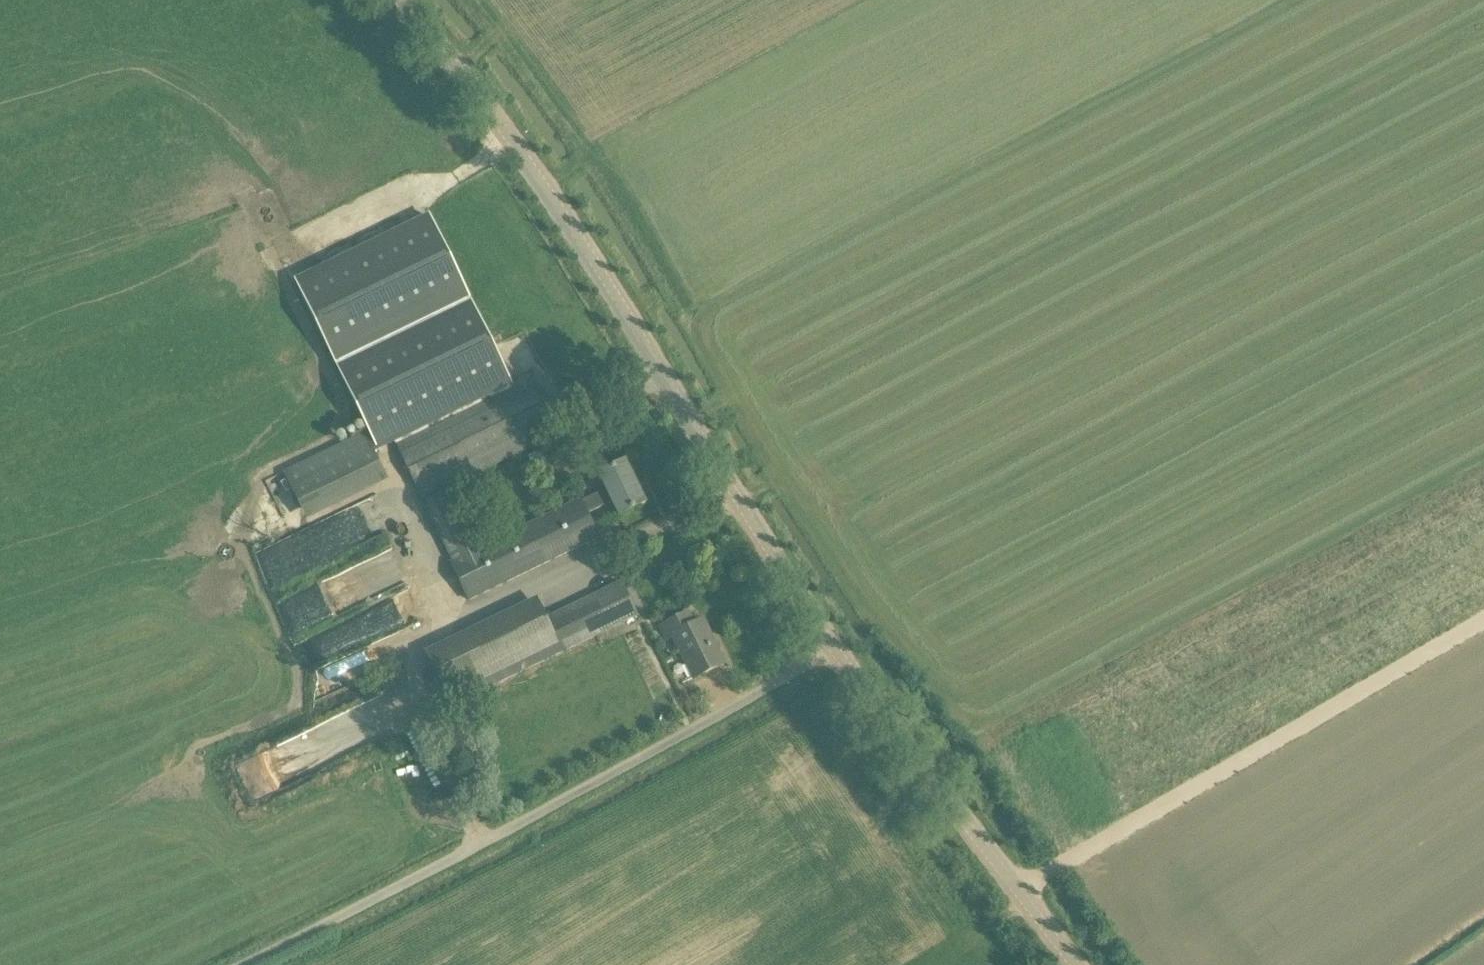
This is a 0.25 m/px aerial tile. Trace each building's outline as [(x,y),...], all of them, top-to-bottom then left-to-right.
[(378,448),(395,441),(422,500),(555,436),(527,377),(512,384),(431,216),(298,280),(378,448)] [(389,481),(366,432),(284,472),(306,521),(389,481)] [(457,486),(423,502),(451,561),(449,562),(468,602),(600,538),(589,514),(613,503),(620,518),(647,504),(627,461),(599,474),(606,490),(583,501),(582,499),(485,546),(457,486)] [(622,581),(547,617),(538,598),(425,652),(451,707),(639,616),(622,581)] [(666,643),(672,640),(693,680),(726,664),(704,620),(696,624),(690,612),(659,628),(666,643)]
